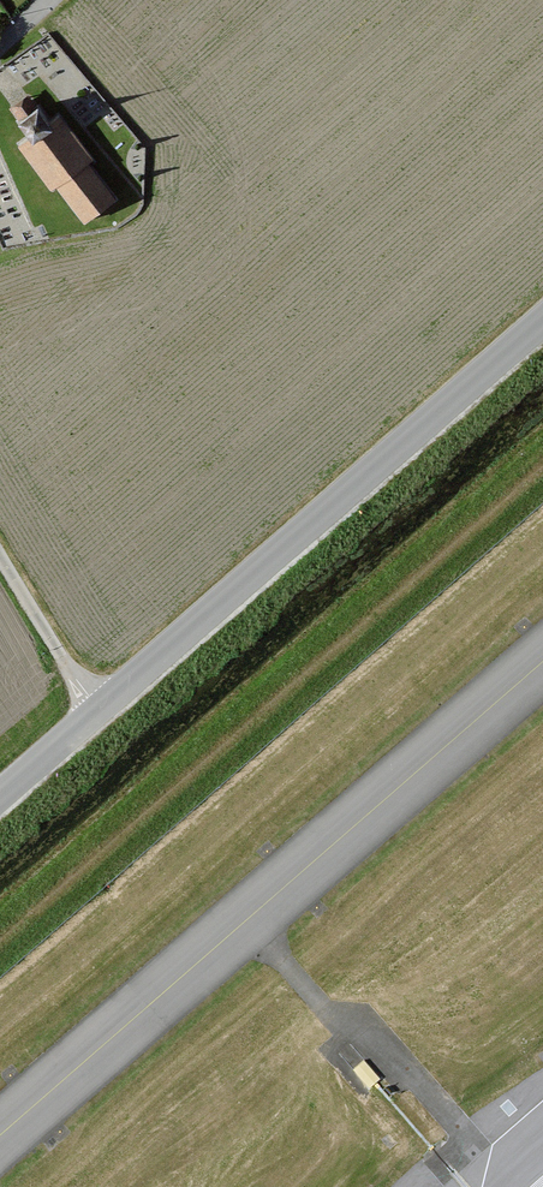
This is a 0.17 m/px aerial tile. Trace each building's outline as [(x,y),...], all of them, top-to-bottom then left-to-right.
[(29,146),(89,225),(124,199),(64,120),(29,146)]
